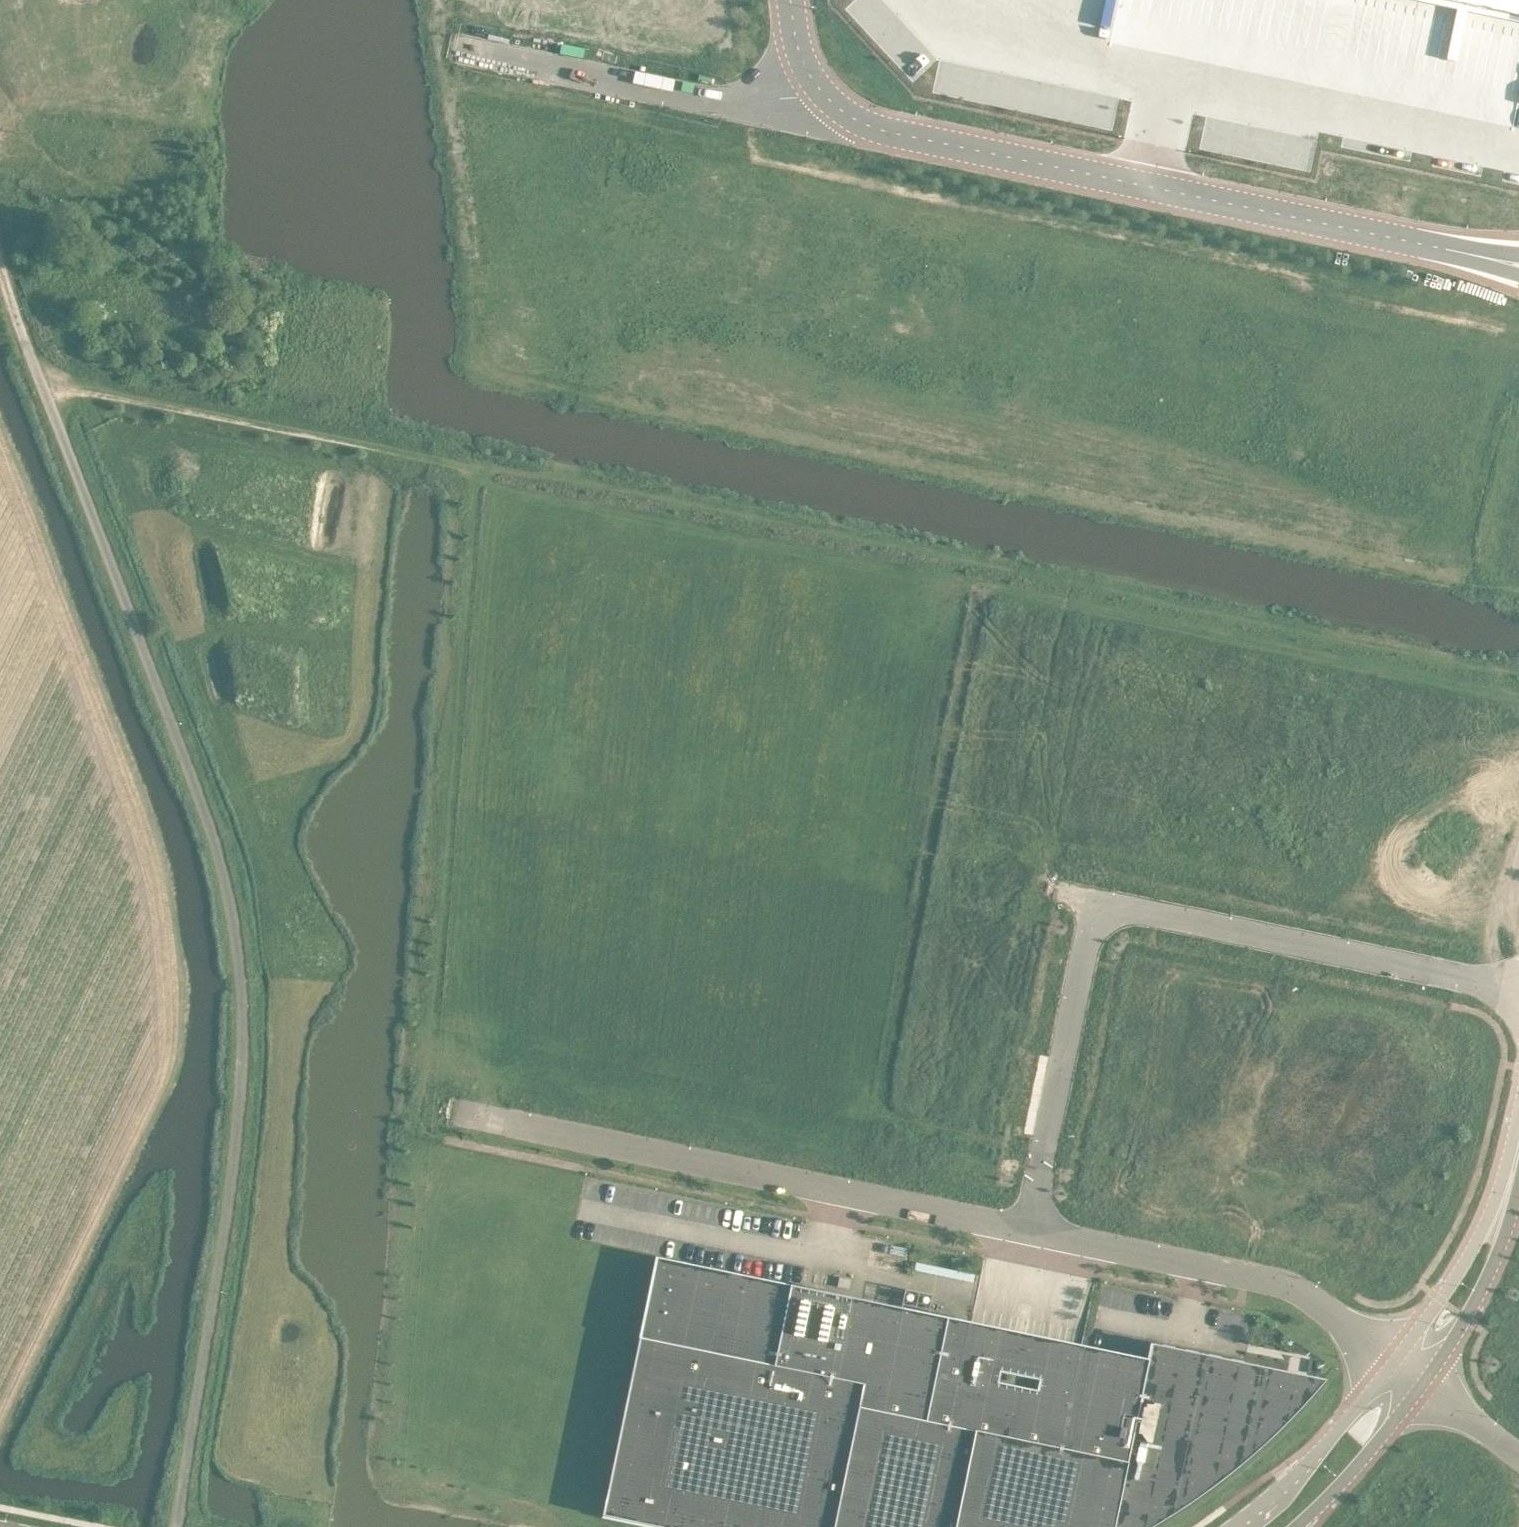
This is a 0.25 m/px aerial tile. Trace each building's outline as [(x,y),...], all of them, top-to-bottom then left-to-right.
[(1518,26),(1518,0),(1396,0),(1518,26)] [(1326,1378),(1305,1374),(1304,1378),(1295,1376),(1286,1374),(1287,1370),(1242,1360),(1150,1342),(1146,1357),(1090,1346),(1080,1344),(1072,1383),(963,1360),(971,1321),(897,1306),(656,1255),(602,1514),(666,1526),(1143,1526),(1173,1510),(1209,1485),(1242,1458),(1273,1431),(1290,1413),(1303,1400),(1320,1381),(1323,1382),(1326,1378)]
